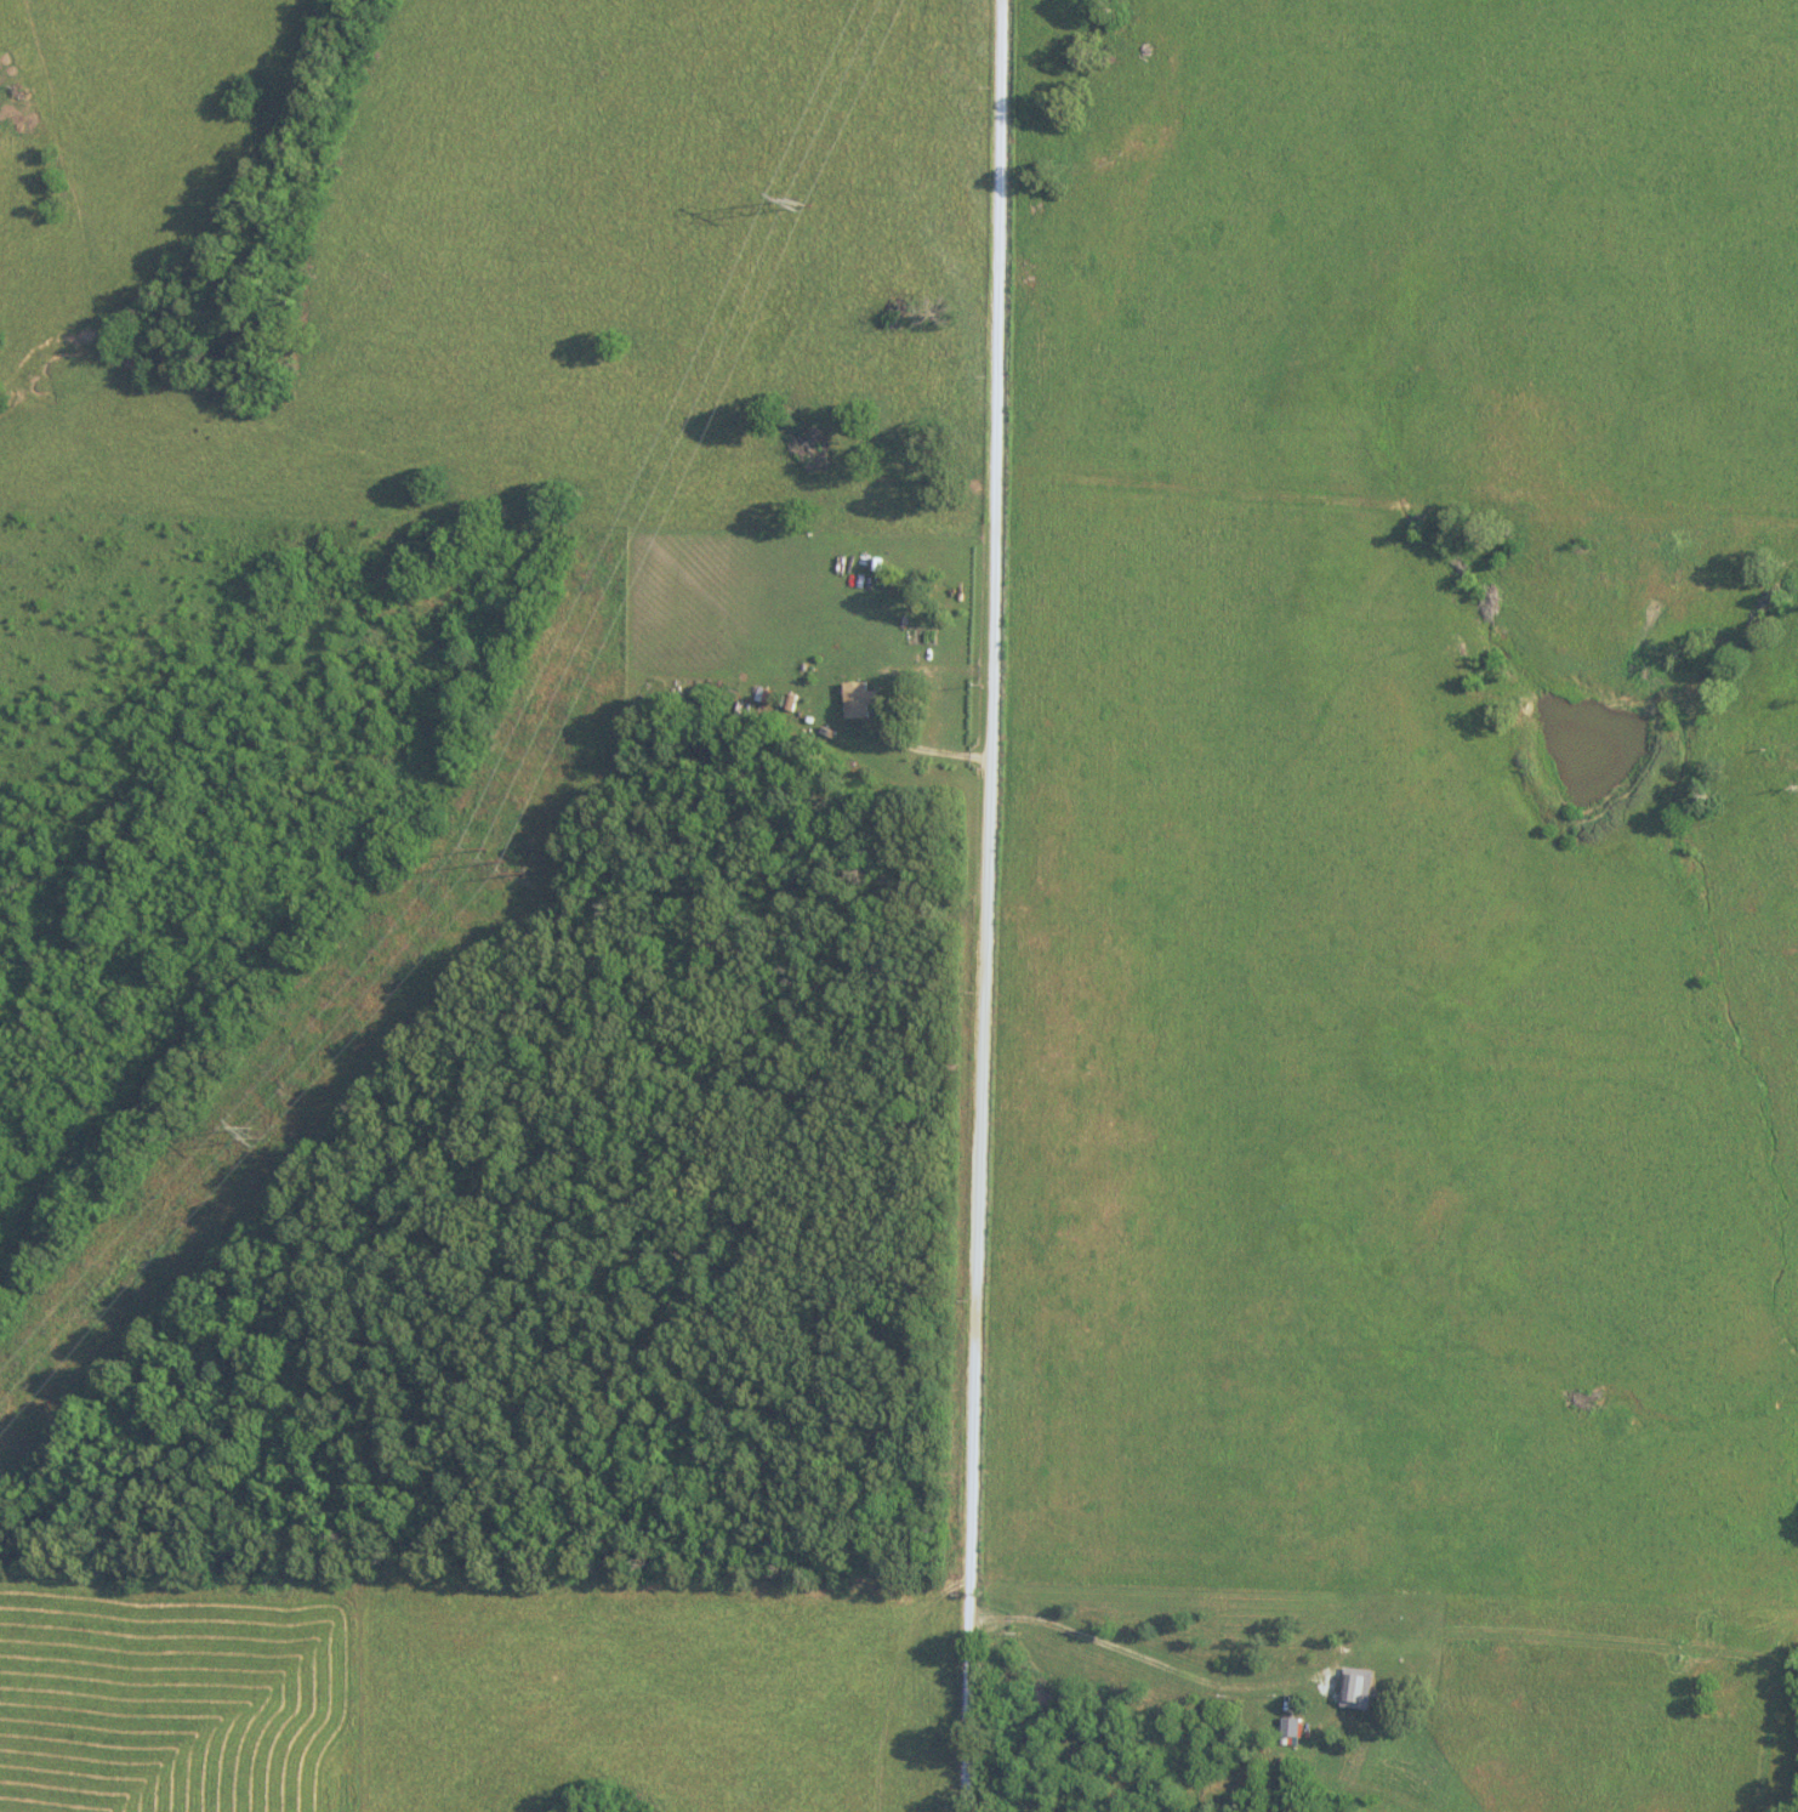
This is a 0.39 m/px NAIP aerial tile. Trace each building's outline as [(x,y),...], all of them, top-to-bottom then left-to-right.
[(847,717),(870,717),(870,704),(883,703),(882,690),(869,691),(868,681),(846,682),(847,717)]
